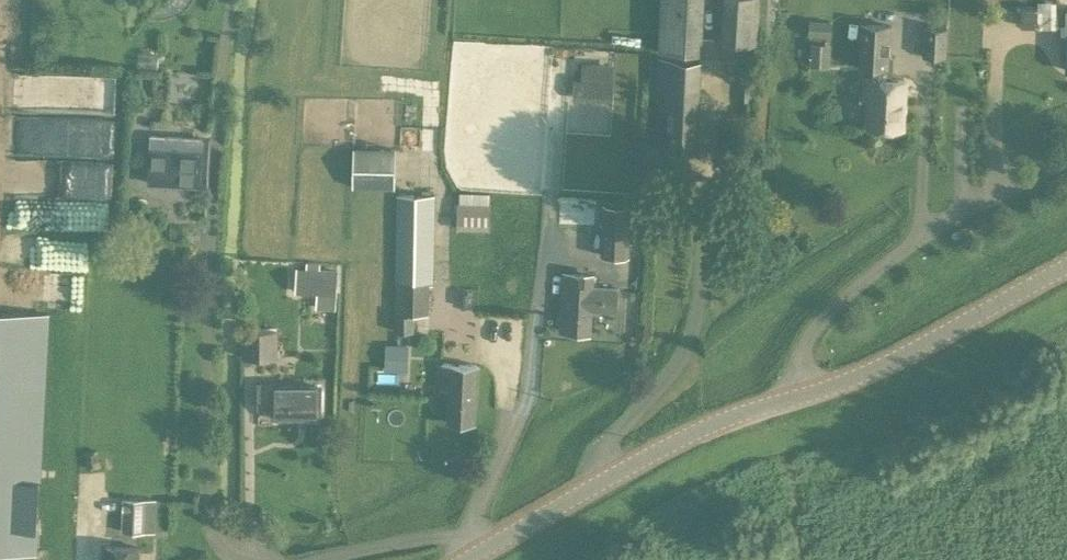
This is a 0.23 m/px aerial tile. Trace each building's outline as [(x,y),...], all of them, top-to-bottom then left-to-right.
[(658,46),(658,48),(697,51),(700,0),(661,0),(658,46)] [(715,40),(755,42),(757,0),(718,0),(715,40)] [(1021,25),(1037,26),(1037,27),(1055,27),(1056,1),(1037,1),(1037,6),(1021,6),(1021,25)] [(832,21),(809,19),(809,35),(832,36),(832,21)] [(870,67),(869,78),(864,77),(863,98),(869,99),(868,127),(901,129),(904,80),(885,78),(886,68),(887,68),(890,25),(861,23),(859,66),(870,67)] [(945,56),(947,28),(925,27),(923,55),(945,56)] [(830,66),(831,43),(811,43),(810,65),(830,66)] [(694,149),(699,60),(658,58),(655,107),(668,107),(666,148),(694,149)] [(574,77),(573,93),(611,96),(613,80),(614,63),(581,61),(580,78),(574,77)] [(744,101),(757,101),(759,101),(760,84),(745,83),(744,101)] [(150,146),(149,183),(167,183),(167,182),(198,183),(200,148),(200,137),(193,137),(164,136),(151,135),(150,146)] [(354,186),(392,187),(393,149),(355,148),(354,186)] [(396,194),(395,282),(433,282),(434,195),(396,194)] [(490,229),(490,202),(457,202),(456,229),(490,229)] [(630,203),(603,202),(600,254),(628,256),(630,203)] [(334,293),(336,271),(297,269),(296,291),(334,293)] [(595,287),(596,273),(563,271),(562,284),(562,297),(561,307),(567,307),(565,332),(589,333),(589,332),(590,308),(615,309),(616,289),(595,287)] [(27,552),(36,553),(47,314),(0,311),(0,559),(27,559),(27,552)] [(395,313),(394,331),(414,331),(414,313),(395,313)] [(276,356),(276,331),(243,331),(243,356),(276,356)] [(386,343),(384,369),(407,371),(408,345),(386,343)] [(475,422),(478,363),(442,362),(441,387),(450,387),(448,421),(475,422)] [(320,415),(320,387),(289,387),(289,386),(271,385),(271,416),(289,416),(289,415),(320,415)] [(156,498),(124,497),(123,530),(155,532),(156,498)] [(139,546),(107,545),(107,559),(138,559),(139,546)]
